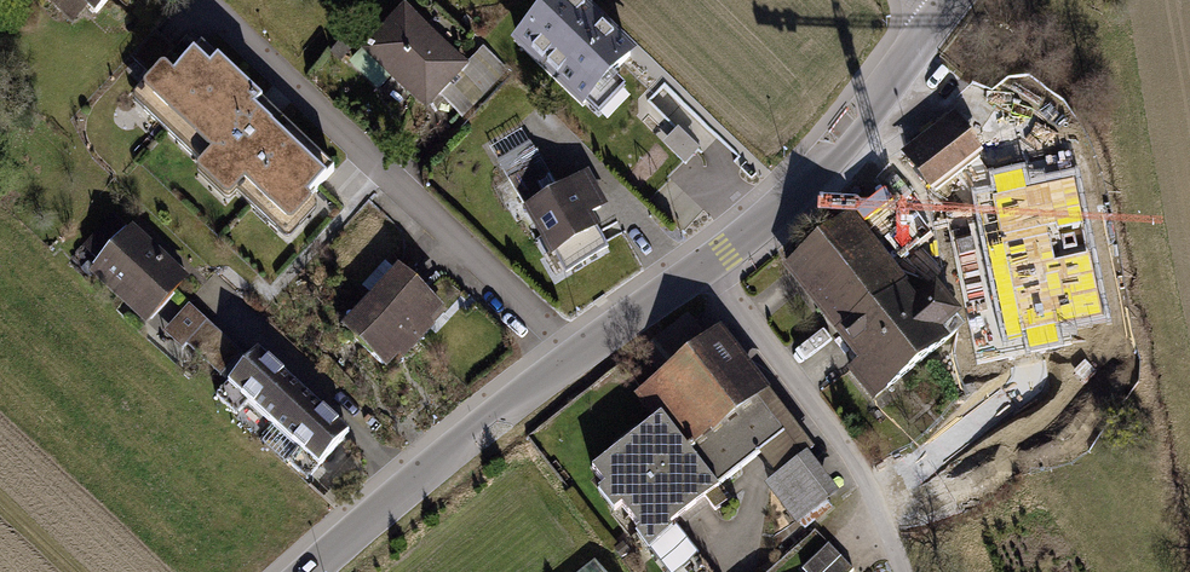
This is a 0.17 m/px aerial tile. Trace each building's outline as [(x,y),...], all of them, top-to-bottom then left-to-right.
[(59,5),(76,21),(86,11),(93,17),(110,0),(64,0),(59,5)] [(638,55),(580,0),(553,0),(511,44),(583,113),(638,55)] [(407,5),(348,62),(376,92),(391,77),(426,113),(442,98),(459,116),(506,72),(486,51),(468,69),(407,5)] [(202,48),(143,110),(204,168),(207,164),(277,230),(333,171),(202,48)] [(955,110),(902,152),(928,185),(982,143),(955,110)] [(522,128),(491,146),(527,209),(522,211),(551,260),(601,231),(593,217),(609,207),(589,173),(559,191),(522,128)] [(685,166),(701,149),(679,128),(663,145),(685,166)] [(1021,170),(995,176),(998,191),(976,195),(1007,340),(1026,336),(1029,350),(1062,343),(1058,323),(1103,314),(1073,176),(1025,187),(1021,170)] [(114,208),(81,245),(97,260),(87,271),(149,326),(192,278),(114,208)] [(853,211),(818,238),(916,364),(948,339),(939,326),(959,311),(932,276),(914,290),(853,211)] [(871,398),(916,364),(818,238),(782,266),(856,361),(847,368),(871,398)] [(395,271),(369,300),(415,341),(420,342),(444,314),(395,271)] [(368,300),(341,331),(387,372),(415,341),(368,300)] [(190,305),(167,330),(220,378),(243,354),(190,305)] [(637,393),(656,417),(714,490),(757,456),(775,479),(767,485),(803,531),(829,510),(825,505),(841,493),(808,452),(813,448),(718,330),(637,393)] [(248,403),(266,423),(298,389),(258,348),(216,394),(238,414),(248,403)] [(344,431),(298,389),(266,423),(292,447),(282,458),(302,476),(344,431)] [(726,504),(714,490),(656,417),(592,468),(597,475),(590,480),(616,513),(623,508),(641,531),(635,536),(658,565),(688,541),(676,526),(707,502),(716,512),(726,504)] [(825,544),(798,569),(801,571),(852,571),(825,544)] [(583,571),(604,571),(596,562),(583,571)]
